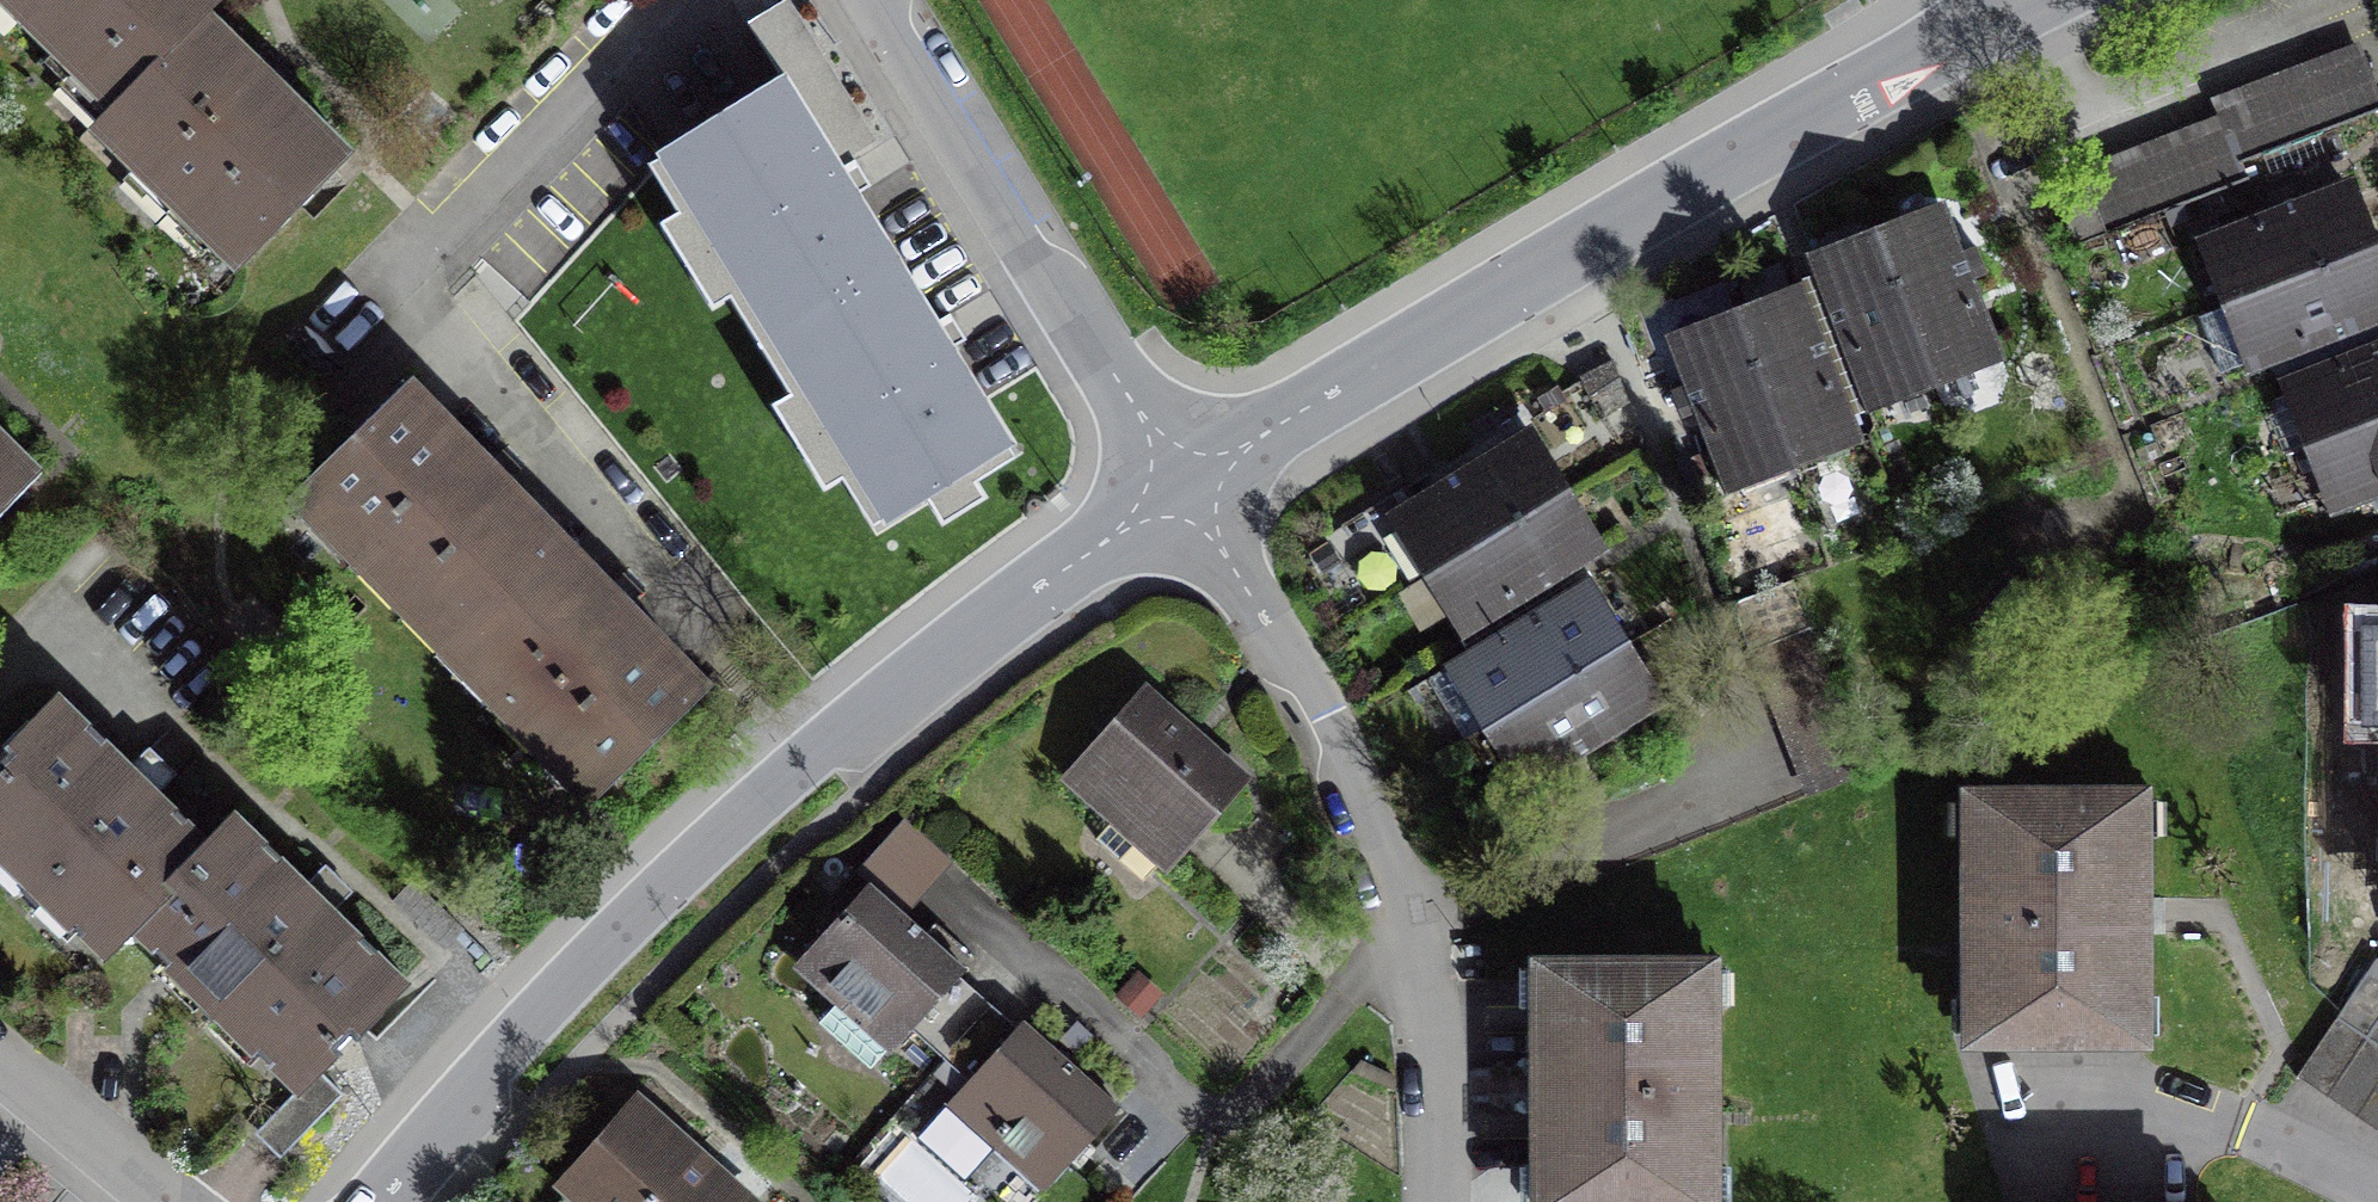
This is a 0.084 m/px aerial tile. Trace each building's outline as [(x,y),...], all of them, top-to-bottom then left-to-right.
[(115,102),(204,12),(192,0),(11,0),(115,102)] [(350,155),(204,12),(115,102),(97,121),(243,264),(350,155)] [(2054,198),(2073,247),(2251,179),(2244,162),(2377,110),(2377,100),(2356,42),(2216,96),(2223,114),(2083,168),(2089,184),(2054,198)] [(658,155),(774,340),(899,262),(783,78),(658,155)] [(2212,233),(2237,299),(2369,249),(2344,182),(2302,198),(2297,185),(2270,195),(2276,209),(2212,233)] [(1962,253),(1947,213),(1880,239),(1931,372),(1998,347),(1971,278),(1984,273),(1975,248),(1962,253)] [(1864,398),(1931,372),(1880,239),(1813,264),(1864,398)] [(2369,249),(2237,299),(2199,313),(2221,371),(2258,357),(2262,366),(2377,322),(2377,272),(2369,249)] [(899,262),(774,340),(887,521),(1012,443),(899,262)] [(1752,314),(1738,320),(1790,452),(1856,426),(1805,294),(1795,298),(1781,262),(1738,278),(1752,314)] [(1722,478),(1790,452),(1738,320),(1671,346),(1686,383),(1671,389),(1682,415),(1696,410),(1722,478)] [(2377,418),(2377,341),(2292,375),(2319,441),(2377,418)] [(1582,379),(1602,419),(1630,401),(1610,364),(1582,379)] [(559,535),(414,386),(307,488),(451,638),(559,535)] [(2345,507),(2377,494),(2377,418),(2319,441),(2345,507)] [(1522,432),(1400,507),(1438,568),(1560,493),(1522,432)] [(0,434),(0,512),(39,472),(0,434)] [(1560,493),(1438,568),(1475,629),(1597,554),(1560,493)] [(703,685),(559,535),(451,638),(596,788),(703,685)] [(1794,580),(1732,603),(1751,651),(1812,627),(1794,580)] [(1498,720),(1619,646),(1581,586),(1461,660),(1498,720)] [(1812,627),(1751,651),(1806,794),(1868,771),(1812,627)] [(1657,708),(1619,646),(1498,720),(1536,782),(1657,708)] [(131,924),(210,844),(156,791),(175,772),(149,746),(130,766),(59,697),(0,757),(0,836),(4,832),(41,868),(22,887),(40,904),(58,885),(87,914),(76,925),(103,952),(131,924)] [(1235,778),(1143,697),(1071,778),(1114,816),(1096,836),(1145,880),(1235,778)] [(2142,795),(1972,796),(1974,1037),(2143,1036),(2142,795)] [(210,844),(131,924),(170,962),(181,951),(217,986),(197,1006),(212,1021),(232,1001),(271,1039),(260,1049),(299,1087),(263,1123),(289,1148),(342,1094),(317,1069),(404,980),(237,816),(210,844)] [(927,934),(871,884),(804,958),(844,993),(819,1020),(871,1066),(908,1025),(944,1057),(979,1017),(946,987),(956,976),(919,943),(927,934)] [(2337,1017),(2377,1044),(2377,958),(2377,957),(2337,1017)] [(1540,965),(1542,1201),(1710,1201),(1708,964),(1540,965)] [(1082,1073),(1024,1021),(1006,1041),(979,1017),(944,1057),(970,1081),(958,1095),(1052,1179),(1110,1114),(1074,1082),(1082,1073)] [(2337,1017),(2297,1077),(2377,1130),(2377,1044),(2337,1017)] [(638,1105),(568,1183),(589,1201),(745,1201),(638,1105)]
